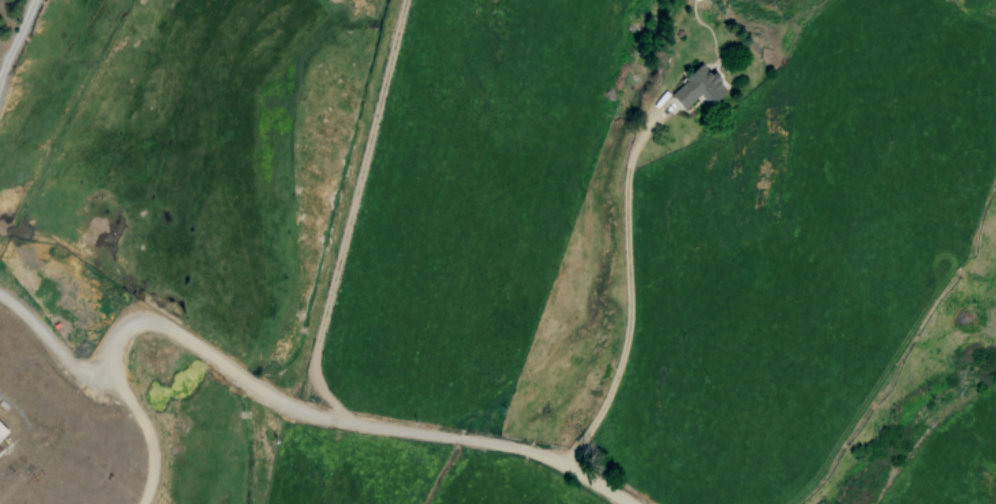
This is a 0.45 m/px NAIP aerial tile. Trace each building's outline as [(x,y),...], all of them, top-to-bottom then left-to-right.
[(725,91),(718,82),(702,63),(669,93),(683,108),(699,94),(709,105),(725,91)]
